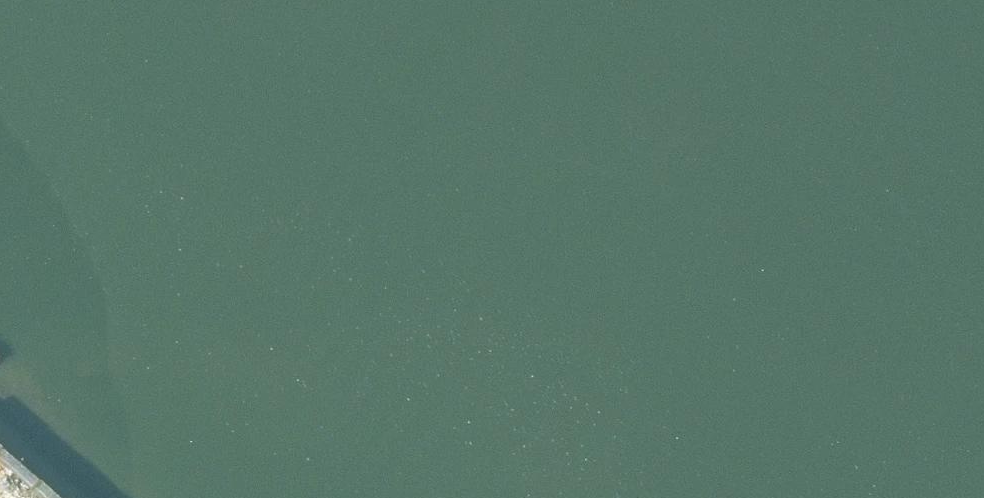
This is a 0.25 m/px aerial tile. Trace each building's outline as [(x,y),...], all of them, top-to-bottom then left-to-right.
[(0,451),(0,497),(48,497),(0,451)]
